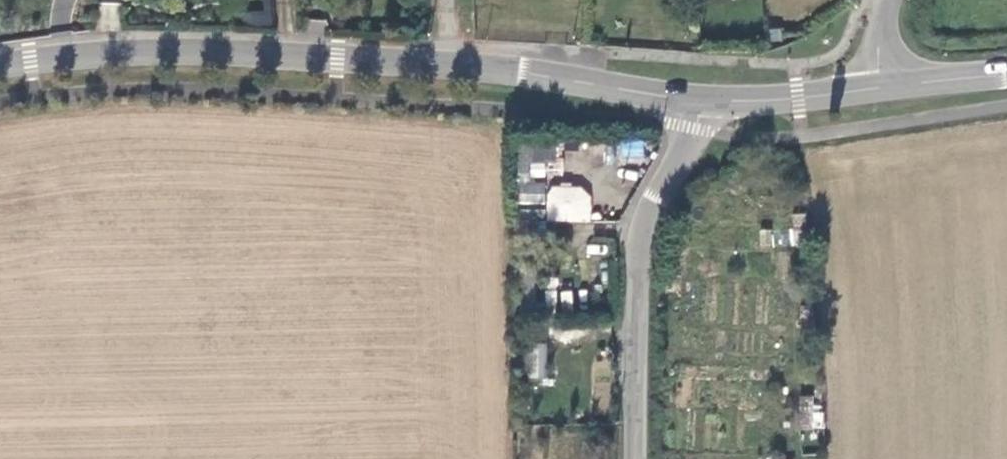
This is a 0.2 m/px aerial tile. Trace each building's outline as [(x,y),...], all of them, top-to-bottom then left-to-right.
[(513,181),(513,220),(533,221),(543,221),(544,181),(513,181)] [(589,223),(592,188),(549,184),(546,219),(589,223)] [(515,373),(541,373),(541,353),(546,353),(546,345),(515,345),(515,373)]
